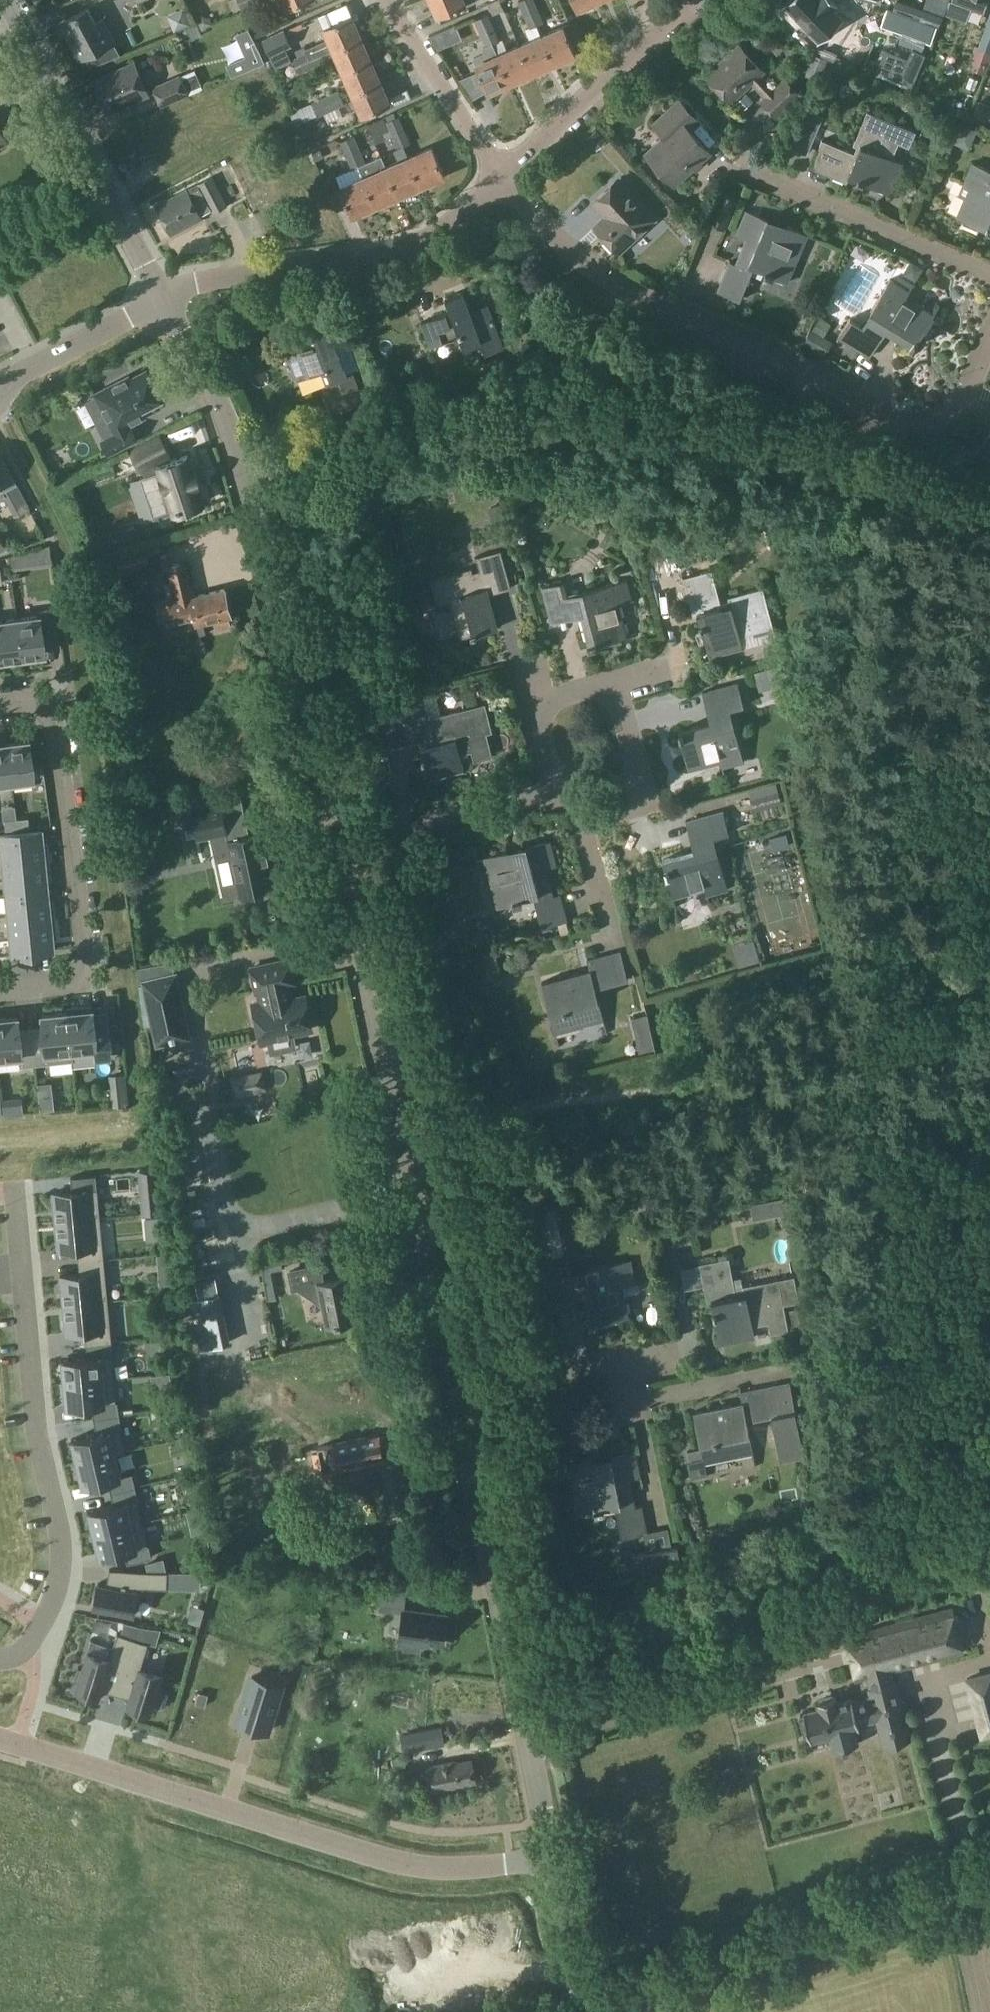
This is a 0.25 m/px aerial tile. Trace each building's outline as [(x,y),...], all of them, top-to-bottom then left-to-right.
[(243,10),(256,4),(255,0),(239,0),(243,10)] [(438,14),(471,0),(432,0),(438,14)] [(506,10),(502,0),(497,0),(489,4),(494,15),(506,10)] [(523,16),(538,9),(534,0),(519,0),(517,1),(522,11),(521,12),(523,16)] [(827,0),(789,0),(784,5),(785,6),(776,15),(801,42),(810,34),(820,45),(825,40),(837,52),(867,24),(845,0),(843,0),(835,8),(827,0)] [(924,7),(943,14),(948,0),(927,0),(924,7)] [(985,11),(989,0),(953,0),(985,11)] [(95,22),(87,7),(60,22),(69,39),(70,42),(74,44),(74,45),(75,45),(82,58),(85,56),(91,66),(98,62),(100,65),(121,54),(102,18),(95,22)] [(523,16),(529,28),(536,25),(543,22),(538,9),(523,16)] [(886,9),(881,25),(903,33),(899,43),(922,51),(925,41),(930,43),(936,26),(886,9)] [(970,66),(988,73),(989,67),(989,10),(970,66)] [(488,13),(481,16),(487,29),(493,43),(494,45),(498,55),(509,81),(531,72),(520,45),(509,50),(499,39),(488,13)] [(360,37),(351,16),(325,27),(330,40),(318,46),(319,48),(294,60),(296,65),(360,37)] [(487,91),(509,81),(498,55),(494,45),(493,43),(487,29),(481,16),(476,19),(487,46),(485,47),(487,52),(473,58),(487,91)] [(114,23),(122,42),(132,38),(124,19),(114,23)] [(520,45),(531,72),(553,62),(541,36),(536,25),(529,28),(534,39),(520,45)] [(541,36),(553,62),(575,53),(563,26),(541,36)] [(270,55),(291,45),(284,29),(262,39),(270,55)] [(370,58),(360,37),(296,65),(301,74),(327,62),(328,64),(338,59),(343,70),(370,58)] [(763,70),(739,44),(707,74),(731,100),(751,82),(763,96),(759,100),(776,117),(801,94),(785,76),(774,86),(761,73),(763,70)] [(875,75),(911,89),(925,54),(912,49),(908,60),(885,51),(875,75)] [(231,77),(251,68),(246,56),(226,64),(231,77)] [(353,91),(379,80),(370,58),(343,70),(353,91)] [(133,61),(93,78),(107,111),(147,94),(133,61)] [(161,106),(188,94),(180,75),(153,86),(161,106)] [(379,80),(353,91),(362,113),(388,101),(379,80)] [(408,89),(392,96),(397,106),(413,99),(408,89)] [(341,91),(326,97),(332,111),(347,104),(341,91)] [(326,97),(313,103),(319,116),(332,111),(326,97)] [(664,135),(646,152),(674,183),(709,151),(687,126),(696,118),(680,100),(654,123),(664,135)] [(989,124),(989,106),(980,102),(974,119),(989,124)] [(822,139),(811,166),(847,182),(850,174),(889,191),(902,163),(892,158),(898,142),(909,146),(916,131),(867,111),(854,144),(856,146),(854,152),(822,139)] [(387,124),(393,136),(406,130),(400,117),(387,124)] [(807,154),(817,130),(800,123),(790,147),(807,154)] [(297,126),(273,138),(279,151),(303,139),(297,126)] [(596,149),(607,140),(596,129),(586,138),(596,149)] [(406,130),(393,136),(398,147),(405,145),(411,140),(406,130)] [(342,158),(346,156),(360,150),(354,135),(336,143),(342,158)] [(409,156),(421,184),(444,174),(432,146),(409,156)] [(346,156),(351,168),(358,165),(364,161),(360,150),(346,156)] [(358,166),(363,176),(375,204),(398,194),(386,166),(381,156),(358,166)] [(398,194),(421,184),(409,156),(386,166),(398,194)] [(965,196),(956,215),(989,230),(989,169),(972,162),(963,182),(958,193),(965,196)] [(187,189),(156,204),(171,234),(201,218),(200,215),(211,210),(212,213),(243,197),(228,167),(197,182),(197,184),(187,189)] [(351,214),(375,204),(363,176),(340,186),(351,214)] [(652,215),(618,179),(592,202),(605,216),(599,222),(606,230),(603,233),(620,250),(644,228),(641,225),(652,215)] [(735,263),(730,261),(717,290),(740,299),(754,264),(766,269),(765,273),(772,276),(787,282),(798,257),(794,255),(804,232),(786,224),(784,229),(768,223),(770,218),(768,217),(767,218),(746,210),(737,233),(746,238),(735,263)] [(863,324),(850,318),(839,337),(863,352),(880,325),(914,347),(934,313),(907,296),(910,290),(891,279),(863,324)] [(445,297),(450,311),(421,321),(430,346),(459,335),(464,347),(480,342),(484,355),(504,347),(499,335),(498,336),(487,305),(469,311),(462,291),(445,297)] [(805,343),(827,356),(835,343),(825,337),(832,324),(820,318),(805,343)] [(352,370),(358,367),(344,330),(343,330),(344,334),(334,337),(329,324),(312,330),(317,344),(288,354),(297,378),(321,370),(337,410),(363,400),(352,370)] [(108,387),(109,390),(96,397),(108,419),(97,424),(104,438),(101,440),(108,454),(137,440),(129,424),(133,422),(129,415),(162,399),(147,370),(130,379),(128,376),(108,387)] [(159,435),(131,450),(141,470),(142,469),(145,476),(144,476),(150,496),(156,515),(164,512),(172,510),(173,512),(203,503),(197,485),(199,484),(196,472),(194,473),(188,455),(172,460),(169,455),(170,455),(159,435)] [(4,495),(2,491),(16,484),(2,458),(0,459),(0,497),(4,495)] [(43,541),(2,551),(5,565),(47,555),(43,541)] [(146,549),(116,557),(120,572),(150,565),(146,549)] [(471,567),(430,578),(437,603),(450,599),(460,636),(497,627),(486,587),(509,581),(500,550),(476,556),(480,569),(472,572),(471,567)] [(167,596),(155,599),(160,622),(193,614),(196,624),(195,624),(199,635),(206,633),(202,622),(214,620),(216,627),(229,624),(227,616),(231,616),(225,587),(192,594),(191,589),(192,589),(185,560),(168,564),(172,580),(164,582),(167,596)] [(722,604),(712,569),(683,576),(693,614),(699,613),(710,655),(742,646),(739,636),(756,631),(759,642),(777,638),(763,587),(728,596),(729,603),(722,604)] [(564,580),(542,586),(549,614),(580,606),(590,645),(638,633),(637,632),(627,633),(619,603),(634,600),(634,598),(632,598),(627,578),(568,594),(564,580)] [(17,619),(22,657),(45,654),(43,640),(56,638),(52,610),(38,612),(38,616),(17,619)] [(22,657),(17,619),(0,621),(0,658),(0,660),(22,657)] [(788,663),(755,672),(759,690),(774,686),(775,689),(794,684),(788,663)] [(710,690),(718,720),(678,731),(688,768),(720,760),(722,766),(744,760),(730,708),(744,704),(738,683),(710,690)] [(424,694),(372,707),(378,728),(385,726),(391,747),(420,740),(422,747),(421,747),(423,754),(425,760),(429,778),(463,770),(459,754),(471,750),(474,761),(492,756),(487,732),(492,731),(485,703),(430,717),(428,708),(424,694)] [(376,702),(374,695),(351,703),(359,732),(366,730),(360,707),(376,702)] [(6,744),(11,782),(34,779),(29,741),(6,744)] [(11,782),(6,744),(0,745),(0,783),(11,782)] [(187,789),(169,791),(173,813),(193,809),(199,837),(211,835),(215,854),(229,851),(239,894),(255,891),(255,887),(263,886),(272,884),(260,832),(248,834),(243,811),(223,815),(217,789),(188,795),(187,789)] [(779,791),(751,798),(754,812),(782,804),(779,791)] [(729,832),(723,810),(694,817),(702,848),(663,859),(676,907),(677,906),(674,896),(705,888),(708,903),(710,902),(708,894),(728,889),(714,836),(729,832)] [(28,818),(17,819),(17,829),(29,828),(28,818)] [(4,820),(5,830),(17,829),(17,819),(4,820)] [(49,861),(47,843),(43,844),(42,831),(0,836),(2,853),(0,853),(0,866),(49,861)] [(507,850),(476,858),(476,859),(484,857),(499,907),(522,901),(521,897),(533,894),(542,927),(567,919),(560,894),(552,895),(545,869),(556,865),(550,841),(527,846),(526,844),(523,845),(524,850),(508,854),(507,850)] [(48,891),(46,880),(51,879),(49,861),(0,866),(0,879),(5,879),(6,895),(48,891)] [(55,920),(53,902),(49,902),(48,891),(6,895),(8,912),(0,913),(0,925),(55,920)] [(730,913),(746,908),(742,895),(726,899),(730,913)] [(0,925),(0,938),(10,937),(12,955),(53,951),(52,938),(57,938),(55,920),(0,925)] [(591,969),(542,982),(558,1046),(560,1045),(556,1031),(603,1018),(607,1033),(595,986),(628,978),(620,950),(588,958),(591,969)] [(289,957),(251,965),(256,988),(258,988),(261,999),(253,1001),(258,1024),(263,1046),(270,1044),(271,1053),(296,1047),(292,1030),(312,1026),(310,1017),(312,1014),(309,1003),(306,1001),(304,992),(289,996),(286,982),(294,980),(289,957)] [(158,1041),(189,1034),(175,971),(144,978),(158,1041)] [(91,1004),(66,1006),(66,1012),(67,1012),(72,1060),(72,1056),(95,1054),(95,1058),(110,1056),(107,1028),(94,1029),(92,1010),(91,1004)] [(44,1034),(32,1036),(35,1064),(72,1060),(67,1012),(66,1012),(67,1013),(42,1015),(44,1034)] [(20,1061),(21,1066),(35,1064),(32,1036),(19,1037),(17,1018),(0,1019),(0,1063),(20,1061)] [(265,1090),(261,1073),(234,1079),(237,1096),(265,1090)] [(157,1169),(142,1171),(143,1186),(158,1185),(157,1169)] [(72,1192),(52,1194),(55,1222),(100,1218),(97,1189),(96,1175),(71,1178),(72,1192)] [(779,1213),(783,1235),(798,1232),(790,1196),(759,1202),(762,1217),(779,1213)] [(558,1204),(534,1208),(545,1261),(546,1261),(552,1289),(582,1284),(590,1323),(628,1316),(622,1283),(635,1281),(630,1259),(571,1270),(569,1257),(568,1257),(558,1204)] [(100,1218),(55,1222),(58,1250),(78,1249),(79,1261),(104,1259),(100,1218)] [(729,1256),(700,1262),(707,1301),(713,1300),(721,1343),(754,1336),(752,1325),(769,1322),(771,1333),(789,1330),(784,1305),(800,1302),(795,1274),(744,1286),(741,1276),(733,1278),(729,1256)] [(80,1274),(60,1276),(63,1305),(108,1301),(104,1259),(79,1261),(80,1274)] [(263,1266),(269,1294),(278,1292),(274,1272),(284,1270),(282,1262),(263,1266)] [(319,1265),(289,1271),(293,1288),(298,1287),(323,1303),(327,1322),(331,1321),(341,1328),(349,1318),(360,1315),(352,1274),(322,1280),(319,1265)] [(199,1298),(191,1299),(201,1348),(229,1342),(219,1294),(199,1298)] [(108,1301),(63,1305),(65,1333),(85,1331),(87,1344),(112,1342),(108,1301)] [(88,1357),(62,1359),(64,1383),(113,1378),(111,1355),(113,1355),(112,1342),(87,1344),(88,1357)] [(113,1378),(64,1383),(66,1406),(92,1404),(93,1419),(119,1414),(117,1401),(116,1401),(113,1378)] [(693,1411),(699,1441),(703,1460),(690,1462),(693,1480),(709,1478),(706,1463),(753,1455),(746,1419),(771,1414),(781,1461),(808,1455),(792,1381),(739,1391),(742,1401),(693,1411)] [(97,1433),(71,1439),(77,1462),(116,1453),(116,1454),(126,1452),(120,1428),(122,1428),(119,1414),(93,1419),(97,1433)] [(320,1446),(326,1469),(338,1467),(338,1468),(384,1459),(382,1447),(387,1445),(385,1436),(380,1436),(379,1434),(333,1444),(333,1443),(320,1446)] [(611,1456),(610,1454),(567,1462),(578,1514),(603,1509),(602,1507),(614,1505),(621,1537),(648,1532),(642,1504),(635,1506),(630,1479),(640,1476),(635,1452),(611,1456)] [(116,1453),(77,1462),(82,1485),(108,1479),(111,1491),(135,1486),(132,1473),(121,1475),(116,1454),(116,1453)] [(114,1504),(88,1510),(94,1533),(142,1521),(137,1499),(138,1499),(135,1486),(111,1491),(114,1504)] [(142,1521),(94,1533),(99,1556),(124,1550),(127,1562),(152,1557),(149,1544),(147,1544),(142,1521)] [(648,1551),(629,1555),(634,1579),(678,1570),(673,1546),(648,1551)] [(98,1582),(93,1607),(134,1615),(139,1587),(167,1588),(167,1571),(109,1569),(107,1584),(98,1582)] [(200,1589),(201,1572),(167,1571),(167,1588),(200,1589)] [(379,1579),(377,1593),(405,1597),(407,1583),(379,1579)] [(803,1716),(799,1717),(805,1736),(808,1735),(810,1739),(828,1735),(832,1749),(858,1743),(854,1728),(858,1727),(857,1723),(876,1718),(880,1731),(905,1724),(894,1681),(892,1682),(889,1670),(895,1669),(893,1661),(937,1649),(939,1657),(962,1651),(951,1607),(844,1634),(856,1679),(867,1676),(870,1688),(868,1688),(871,1696),(852,1701),(851,1698),(836,1702),(835,1695),(816,1700),(817,1707),(802,1711),(803,1716)] [(403,1610),(399,1638),(403,1638),(402,1648),(420,1651),(421,1641),(443,1643),(446,1615),(403,1610)] [(78,1666),(74,1680),(78,1681),(75,1690),(99,1697),(102,1689),(115,1693),(133,1637),(117,1633),(110,1657),(87,1650),(82,1667),(78,1666)] [(133,1637),(115,1693),(129,1697),(127,1706),(151,1713),(153,1704),(161,1707),(166,1691),(158,1688),(163,1674),(140,1667),(148,1642),(133,1637)] [(251,1677),(237,1721),(268,1730),(279,1695),(264,1691),(267,1682),(251,1677)] [(196,1701),(204,1704),(208,1693),(199,1690),(196,1701)] [(438,1745),(445,1744),(442,1733),(441,1726),(424,1729),(428,1747),(438,1745)] [(451,1764),(450,1761),(427,1766),(432,1788),(475,1780),(470,1760),(451,1764)]
